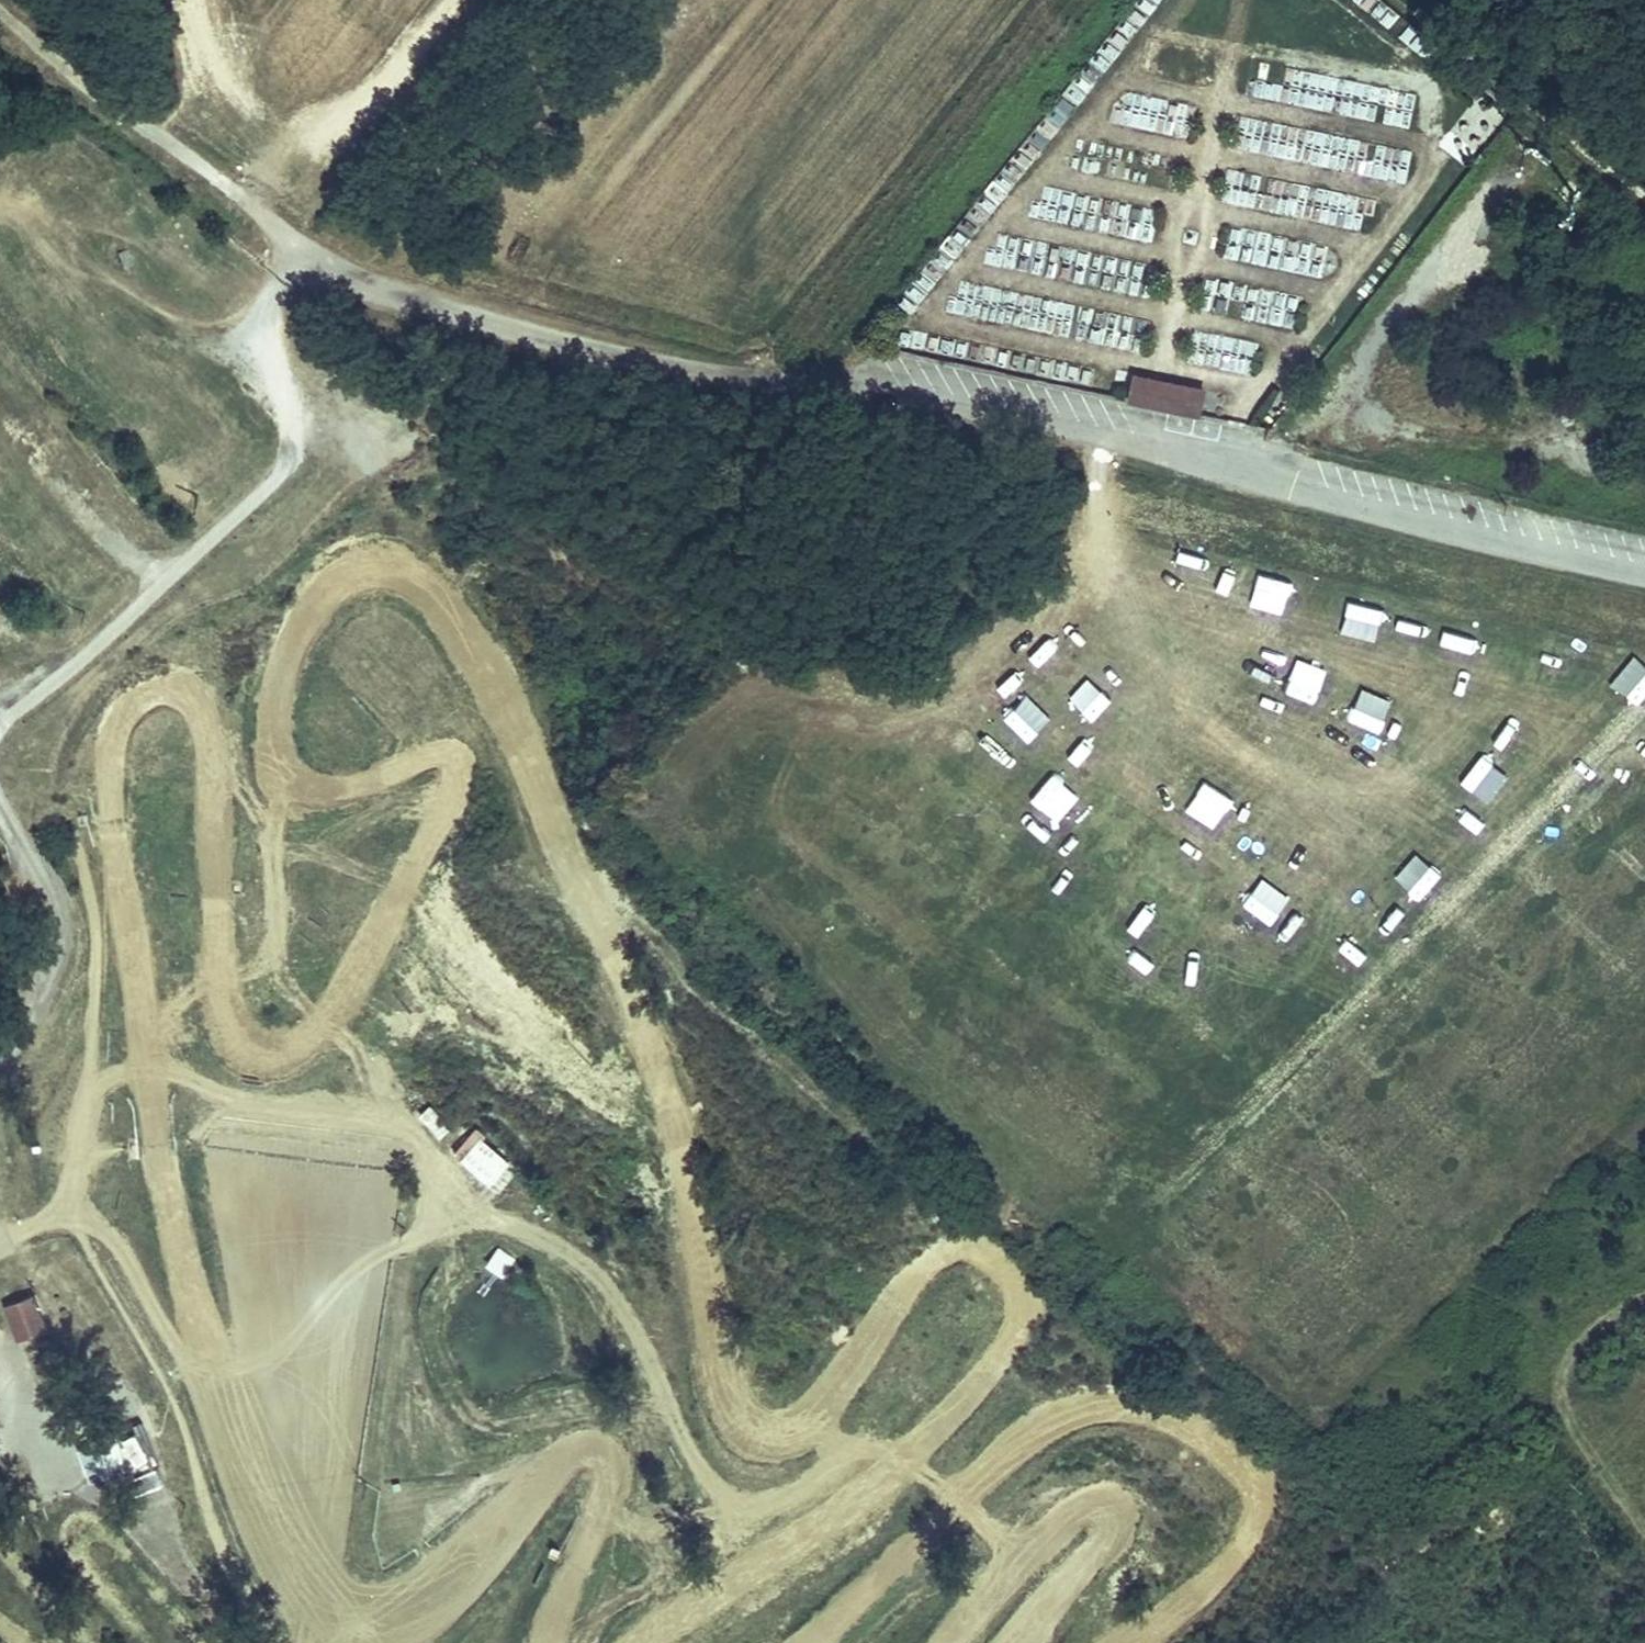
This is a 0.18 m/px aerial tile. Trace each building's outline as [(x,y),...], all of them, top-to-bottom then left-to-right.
[(1125,392),(1145,397),(1149,377),(1129,373),(1125,392)] [(1145,397),(1164,401),(1169,381),(1149,377),(1145,397)] [(1169,381),(1164,401),(1163,408),(1197,415),(1203,388),(1169,381)] [(495,1246),(485,1263),(503,1273),(513,1256),(495,1246)] [(44,1326),(32,1295),(10,1303),(22,1334),(44,1326)] [(161,1465),(143,1421),(93,1441),(111,1485),(161,1465)]
